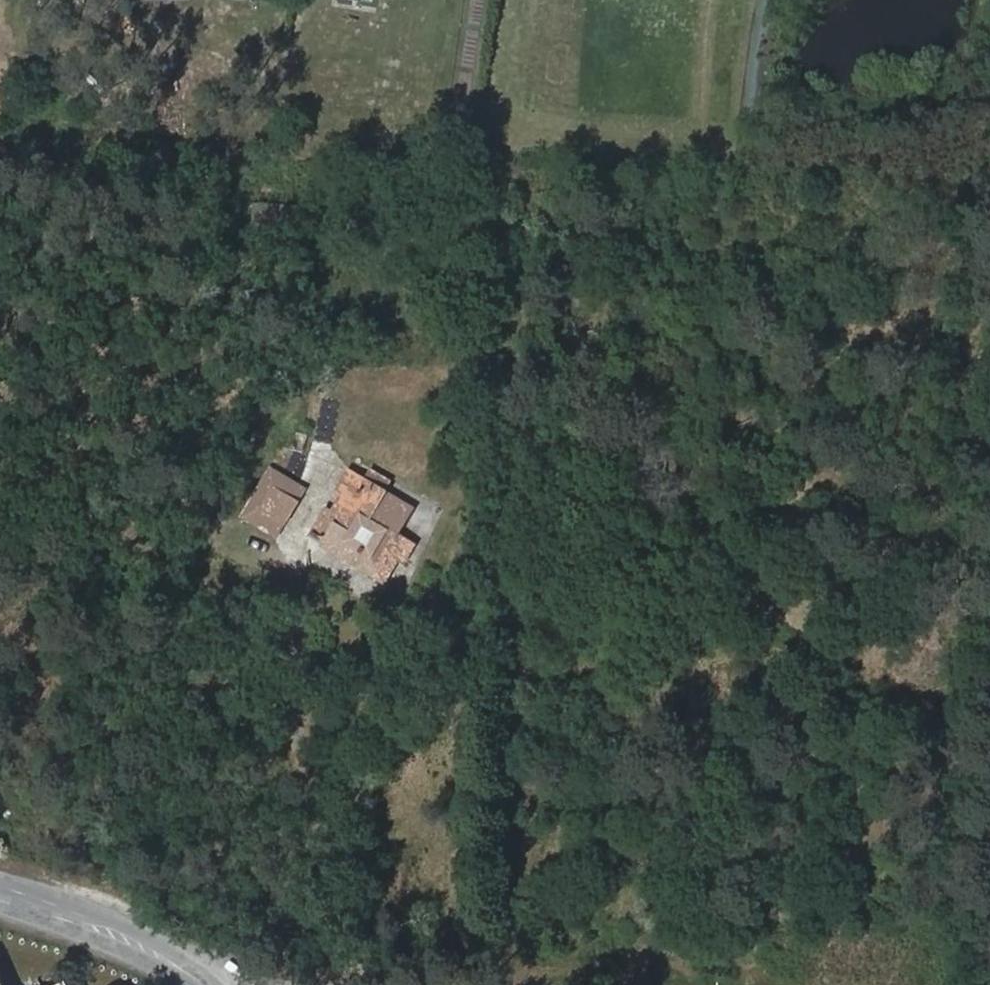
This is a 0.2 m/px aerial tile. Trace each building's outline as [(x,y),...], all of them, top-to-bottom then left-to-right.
[(413,509),(348,467),(336,487),(343,492),(322,528),(331,534),(326,543),(386,582),(411,543),(397,534),(413,509)] [(272,469),(243,514),(277,536),(306,491),(272,469)] [(60,982),(54,971),(21,984),(53,984),(60,982)]
